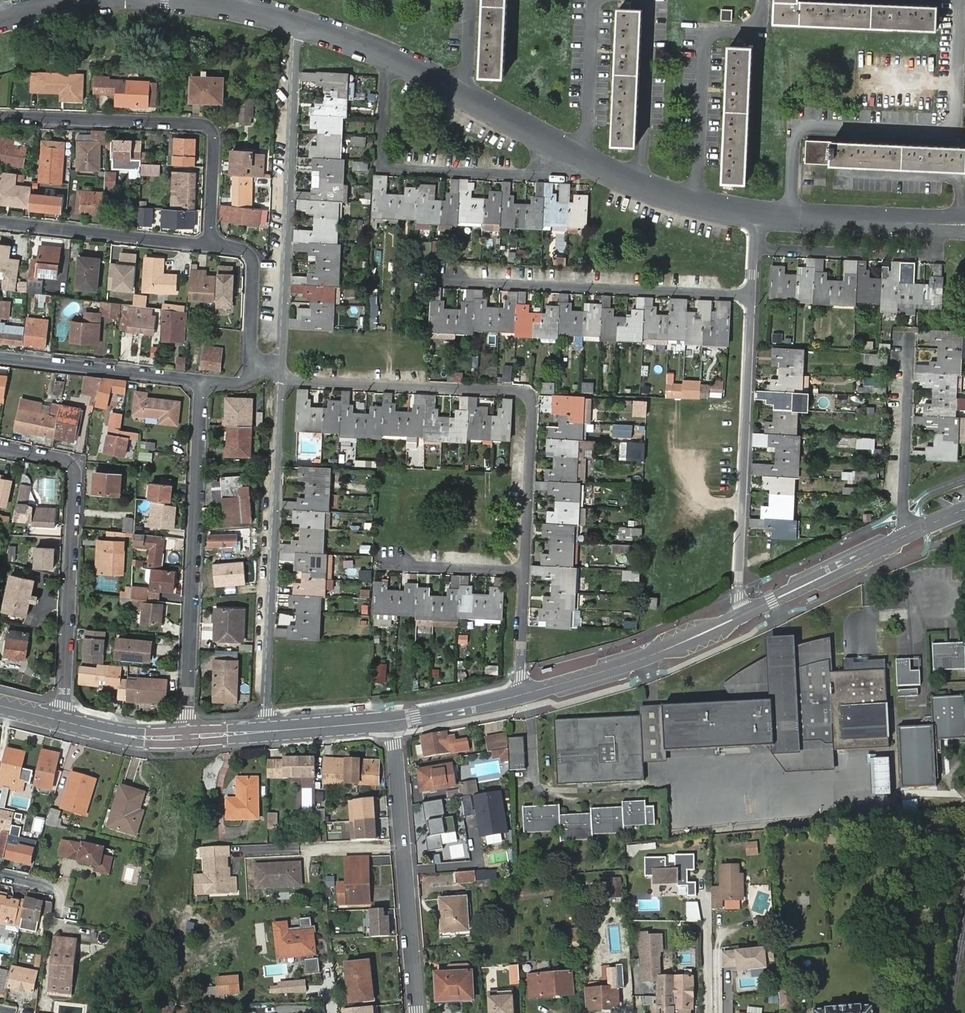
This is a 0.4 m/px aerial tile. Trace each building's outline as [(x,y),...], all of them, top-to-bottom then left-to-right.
[(506,73),(509,0),(485,0),(482,74),(506,73)] [(939,7),(803,1),(803,0),(779,0),(778,23),(938,30),(939,7)] [(725,20),(735,21),(736,10),(726,9),(725,20)] [(619,13),(613,145),(637,146),(643,14),(619,13)] [(728,48),(723,182),(747,184),(753,49),(728,48)] [(302,71),(302,79),(316,80),(325,80),(325,86),(324,91),(331,91),(331,94),(335,95),(335,98),(345,99),(345,73),(302,71)] [(64,92),(63,100),(82,101),(84,75),(39,73),(39,76),(32,76),(31,91),(61,92),(64,92)] [(101,77),(101,94),(116,94),(116,105),(148,106),(149,82),(110,80),(110,77),(101,77)] [(202,99),(222,99),(223,79),(191,77),(190,102),(202,102),(202,99)] [(344,116),(345,99),(335,98),(335,95),(331,94),(331,91),(324,91),(324,102),(324,107),(315,107),(315,116),(340,117),(344,116)] [(339,133),(340,117),(315,116),(311,115),(311,122),(319,123),(319,128),(319,133),(339,133)] [(9,137),(11,130),(0,127),(0,162),(23,166),(26,148),(14,146),(7,144),(9,137)] [(20,131),(17,143),(27,144),(29,133),(20,131)] [(106,131),(92,131),(92,135),(92,142),(101,142),(101,143),(106,143),(106,131)] [(338,159),(339,133),(319,133),(318,144),(318,150),(310,149),(309,158),(313,158),(338,159)] [(79,135),(77,169),(100,169),(101,143),(101,142),(92,142),(92,135),(79,135)] [(352,135),(351,145),(365,146),(366,137),(352,135)] [(174,164),(195,165),(196,139),(175,138),(174,164)] [(964,170),(964,146),(806,139),(805,163),(964,170)] [(141,152),(142,142),(112,141),(111,158),(114,158),(114,167),(131,168),(140,168),(141,168),(141,163),(141,152)] [(43,142),(39,196),(58,198),(59,183),(61,183),(64,143),(43,142)] [(251,176),(267,177),(267,173),(263,173),(264,155),(252,154),(252,152),(232,150),(230,174),(233,174),(251,176)] [(342,159),(338,159),(313,158),(312,175),(320,175),(327,175),(327,179),(331,179),(331,183),(341,183),(342,159)] [(354,161),(353,169),(368,170),(369,161),(354,161)] [(147,163),(141,163),(141,168),(140,174),(159,174),(159,164),(147,163)] [(0,170),(0,203),(29,206),(31,185),(16,183),(16,172),(0,170)] [(104,180),(115,181),(115,173),(105,172),(104,177),(104,180)] [(172,209),(194,210),(196,174),(173,173),(172,209)] [(233,174),(233,206),(251,208),(251,176),(233,174)] [(340,201),(341,183),(331,183),(331,179),(327,179),(327,175),(320,175),(320,188),(320,193),(311,192),(304,192),(296,192),(296,199),(298,199),(304,199),(307,199),(336,201),(340,201)] [(384,175),(375,175),(374,213),(398,214),(399,193),(387,193),(384,193),(384,175)] [(461,179),(452,178),(451,191),(451,200),(446,199),(442,199),(442,207),(438,207),(438,212),(433,212),(433,220),(439,220),(452,221),(459,221),(459,217),(461,179)] [(469,179),(461,179),(459,217),(483,219),(485,198),(472,197),(468,197),(468,189),(469,179)] [(114,189),(115,181),(104,180),(104,188),(114,189)] [(436,182),(418,181),(417,186),(417,189),(416,215),(416,219),(433,220),(433,212),(438,212),(438,207),(442,207),(442,199),(428,198),(429,191),(436,191),(436,182)] [(525,210),(525,203),(515,203),(510,202),(510,194),(511,181),(503,181),(503,190),(503,194),(502,219),(502,224),(519,224),(519,215),(522,215),(522,210),(525,210)] [(545,182),(537,182),(536,195),(536,204),(532,204),(525,203),(525,210),(522,210),(522,215),(519,215),(519,224),(544,226),(544,222),(545,182)] [(553,183),(545,182),(544,222),(570,223),(571,201),(557,200),(553,200),(553,192),(553,183)] [(398,214),(416,215),(417,189),(417,186),(409,186),(409,194),(405,194),(399,193),(398,214)] [(483,219),(502,219),(503,194),(503,190),(494,190),(494,198),(489,198),(485,198),(483,219)] [(100,206),(103,207),(104,192),(83,191),(82,207),(84,208),(84,213),(99,214),(100,206)] [(571,201),(570,223),(586,224),(588,194),(574,194),(574,201),(571,201)] [(335,218),(336,201),(307,199),(304,199),(298,199),(297,207),(307,208),(315,208),(315,213),(315,218),(335,218)] [(233,206),(223,205),(221,219),(259,224),(261,209),(251,208),(233,206)] [(151,225),(152,208),(139,207),(138,225),(151,225)] [(193,227),(194,210),(172,209),(164,209),(163,225),(193,227)] [(398,223),(398,214),(374,213),(374,222),(398,223)] [(335,244),(335,218),(315,218),(314,229),(314,235),(305,234),(305,229),(294,228),(294,242),(305,243),(335,244)] [(416,219),(416,228),(432,229),(433,220),(416,219)] [(452,231),(452,221),(439,220),(438,230),(452,231)] [(434,240),(433,259),(441,260),(441,241),(434,240)] [(294,242),(293,250),(309,251),(317,251),(316,260),(324,261),(324,264),(328,264),(328,268),(337,268),(338,244),(335,244),(305,243),(294,242)] [(13,276),(17,276),(19,260),(9,258),(11,246),(0,245),(0,269),(6,270),(6,275),(13,276)] [(31,272),(57,274),(60,248),(41,246),(39,263),(32,262),(31,272)] [(308,260),(316,260),(317,251),(309,251),(308,260)] [(110,262),(108,288),(134,290),(137,254),(122,253),(121,263),(110,262)] [(564,256),(555,256),(555,265),(564,266),(564,256)] [(80,257),(77,288),(97,290),(100,259),(80,257)] [(164,259),(145,257),(143,291),(175,293),(176,274),(163,274),(164,259)] [(815,258),(807,258),(807,266),(807,275),(798,274),(797,295),(814,296),(815,258)] [(824,259),(815,258),(814,296),(814,300),(832,300),(832,293),(836,293),(836,289),(840,290),(841,279),(827,279),(823,279),(824,271),(824,259)] [(324,261),(316,260),(316,272),(315,277),(307,277),(307,284),(308,284),(333,286),(334,286),(336,286),(337,268),(328,268),(328,264),(324,264),(324,261)] [(857,260),(849,260),(849,272),(849,280),(844,280),(841,279),(840,290),(836,289),(836,293),(832,293),(832,300),(856,302),(856,298),(857,260)] [(867,260),(857,260),(856,298),(882,299),(883,278),(870,277),(866,277),(867,268),(867,260)] [(901,262),(892,261),(892,270),(892,278),(886,278),(883,278),(882,299),(899,299),(900,274),(901,262)] [(943,263),(934,263),(933,275),(933,283),(929,283),(926,283),(926,293),(922,293),(922,297),(918,297),(917,304),(941,305),(943,263)] [(218,307),(232,308),(233,291),(229,290),(230,276),(232,276),(232,270),(230,270),(231,265),(226,265),(225,268),(222,268),(218,307)] [(770,294),(797,295),(798,274),(785,274),(780,273),(780,265),(772,265),(770,294)] [(798,266),(798,274),(807,275),(807,266),(798,266)] [(13,276),(6,275),(6,270),(0,269),(0,277),(13,280),(13,276)] [(197,271),(191,270),(190,300),(216,301),(217,276),(206,275),(197,275),(197,271)] [(926,293),(926,283),(912,283),(908,283),(908,274),(900,274),(899,299),(899,304),(917,304),(918,297),(922,297),(922,293),(926,293)] [(27,292),(28,280),(19,280),(19,291),(27,292)] [(41,280),(28,280),(27,292),(36,293),(41,293),(41,280)] [(307,284),(292,284),(292,292),(304,292),(312,293),(312,298),(311,302),(333,303),(334,286),(333,286),(308,284),(307,284)] [(442,287),(432,287),(431,328),(456,329),(457,308),(445,308),(441,308),(441,299),(442,287)] [(476,289),(467,289),(466,300),(466,309),(462,309),(457,308),(456,329),(474,330),(474,326),(476,289)] [(484,289),(476,289),(474,326),(499,327),(500,306),(488,306),(488,298),(484,297),(484,289)] [(518,291),(510,291),(509,298),(509,307),(504,306),(500,306),(499,327),(516,328),(518,291)] [(518,291),(516,328),(516,332),(535,333),(535,323),(539,323),(540,319),(543,320),(543,312),(530,311),(526,311),(526,303),(527,291),(518,291)] [(54,302),(55,295),(41,293),(36,293),(35,299),(54,302)] [(569,293),(560,293),(560,305),(559,330),(584,331),(585,310),(573,310),(568,309),(569,301),(569,293)] [(611,296),(602,295),(602,303),(601,332),(601,336),(616,337),(616,328),(621,328),(621,326),(624,325),(625,316),(614,315),(610,316),(611,307),(611,296)] [(146,298),(134,296),(134,299),(134,305),(146,306),(146,298)] [(645,297),(636,297),(635,308),(635,316),(631,316),(625,316),(624,325),(621,326),(621,328),(616,328),(616,337),(643,338),(643,335),(645,297)] [(653,298),(645,297),(643,335),(667,335),(669,314),(658,314),(652,314),(653,305),(653,298)] [(122,303),(106,301),(104,301),(103,315),(121,316),(122,311),(122,303)] [(298,318),(290,317),(290,327),(332,329),(333,303),(311,302),(311,307),(298,306),(298,318)] [(589,311),(585,310),(584,331),(601,332),(602,303),(594,302),(594,311),(589,311)] [(131,312),(131,304),(126,304),(122,303),(122,311),(124,311),(122,328),(154,333),(155,315),(131,312)] [(558,334),(559,330),(560,305),(551,304),(551,312),(547,312),(543,312),(543,320),(540,319),(539,323),(535,323),(535,333),(558,334)] [(667,335),(685,336),(686,311),(687,307),(678,306),(678,315),(674,314),(669,314),(667,335)] [(370,308),(369,329),(376,330),(377,308),(370,308)] [(625,313),(625,316),(631,316),(635,316),(635,308),(631,308),(631,313),(625,313)] [(0,311),(0,317),(12,318),(13,310),(0,309),(0,311)] [(187,312),(165,311),(164,316),(164,322),(163,339),(180,340),(180,332),(186,332),(187,312)] [(198,312),(189,311),(189,322),(197,323),(198,312)] [(710,328),(710,320),(699,319),(695,319),(695,311),(686,311),(685,336),(685,340),(702,341),(703,332),(706,332),(706,328),(710,328)] [(716,320),(710,320),(710,328),(706,328),(706,332),(703,332),(702,341),(728,342),(730,312),(721,312),(720,320),(716,320)] [(802,345),(804,318),(796,317),(795,344),(802,345)] [(28,318),(25,344),(45,346),(48,320),(28,318)] [(84,338),(99,340),(100,325),(73,322),(71,341),(83,342),(84,338)] [(189,322),(188,341),(196,341),(197,323),(189,322)] [(0,337),(0,341),(22,344),(24,328),(6,326),(6,323),(2,323),(0,337)] [(474,330),(474,338),(499,338),(499,327),(474,326),(474,330)] [(455,336),(456,329),(431,328),(431,332),(430,335),(455,336)] [(917,330),(917,338),(930,338),(938,338),(938,344),(938,348),(944,348),(944,352),(948,352),(948,356),(959,357),(960,332),(917,330)] [(862,348),(874,348),(874,339),(862,339),(862,348)] [(204,345),(201,368),(219,370),(223,347),(204,345)] [(916,364),(915,372),(954,373),(958,374),(959,357),(948,356),(948,352),(944,352),(944,348),(938,348),(937,360),(937,366),(928,365),(916,364)] [(780,356),(779,366),(788,367),(788,370),(792,370),(792,374),(800,374),(801,351),(772,349),(772,356),(780,356)] [(870,354),(870,364),(887,365),(888,355),(870,354)] [(186,367),(187,356),(177,355),(176,366),(186,367)] [(771,366),(779,366),(780,356),(772,356),(771,366)] [(504,365),(503,381),(511,381),(512,366),(504,365)] [(428,381),(453,382),(454,368),(429,366),(428,381)] [(778,384),(764,383),(763,390),(770,390),(795,392),(799,392),(800,374),(792,374),(792,370),(788,370),(788,367),(779,366),(778,378),(778,384)] [(915,372),(915,381),(923,381),(932,381),(932,387),(932,390),(953,392),(954,373),(915,372)] [(954,373),(953,392),(960,392),(961,374),(958,374),(954,373)] [(8,376),(0,375),(0,397),(5,398),(8,376)] [(103,378),(87,376),(82,392),(93,395),(91,403),(95,404),(97,396),(99,388),(103,378)] [(127,381),(103,378),(99,388),(111,391),(118,393),(117,397),(125,398),(127,381)] [(713,384),(701,383),(701,397),(710,398),(710,392),(723,393),(724,380),(713,379),(713,384)] [(62,396),(65,382),(56,380),(53,394),(62,396)] [(685,380),(685,396),(695,396),(696,380),(685,380)] [(555,381),(542,381),(542,393),(555,393),(555,381)] [(583,381),(582,392),(594,393),(594,382),(583,381)] [(111,391),(99,388),(97,396),(98,396),(96,406),(106,408),(111,391)] [(309,389),(298,388),(296,427),(321,428),(322,407),(312,406),(308,406),(308,398),(309,389)] [(342,390),(342,404),(341,429),(340,432),(357,433),(357,425),(361,426),(361,422),(365,422),(366,412),(354,412),(350,411),(350,405),(351,391),(342,390)] [(805,410),(805,392),(799,392),(795,392),(770,390),(763,390),(755,390),(755,398),(766,398),(777,399),(777,402),(774,402),(774,404),(774,408),(794,409),(805,410)] [(924,408),(923,415),(952,417),(953,392),(932,390),(931,403),(931,408),(924,408)] [(136,392),(133,413),(160,417),(159,422),(177,424),(180,402),(147,397),(147,393),(136,392)] [(384,392),(384,405),(383,431),(406,432),(407,411),(396,410),(393,410),(393,402),(393,393),(384,392)] [(427,394),(414,394),(413,402),(416,403),(416,411),(413,411),(407,411),(406,432),(425,433),(427,394)] [(425,436),(425,440),(442,441),(442,437),(442,430),(446,430),(446,425),(449,425),(450,416),(438,416),(435,416),(435,408),(435,395),(427,394),(425,433),(425,436)] [(552,413),(560,414),(560,426),(547,426),(547,438),(576,439),(579,439),(580,423),(585,423),(586,397),(553,395),(552,413)] [(455,417),(450,416),(449,425),(446,425),(446,430),(442,430),(442,437),(467,438),(467,435),(468,409),(469,405),(468,396),(460,396),(459,409),(459,417),(455,417)] [(469,405),(468,409),(467,435),(492,436),(493,415),(481,415),(477,414),(477,406),(478,396),(468,396),(469,405)] [(54,437),(61,406),(51,404),(48,417),(36,415),(39,402),(22,398),(16,429),(54,437)] [(223,418),(223,425),(228,425),(247,426),(251,426),(252,399),(232,398),(231,418),(225,418),(223,418)] [(498,415),(493,415),(492,436),(511,437),(513,408),(513,398),(502,398),(502,407),(501,415),(498,415)] [(329,407),(322,407),(321,428),(341,429),(342,404),(342,400),(334,399),(333,407),(329,407)] [(649,401),(636,400),(636,415),(648,416),(649,401)] [(81,408),(61,404),(61,406),(54,437),(74,441),(81,408)] [(371,413),(366,412),(365,422),(361,422),(361,426),(357,425),(357,433),(382,435),(383,431),(384,405),(375,405),(375,413),(371,413)] [(793,435),(794,409),(774,408),(774,421),(773,426),(764,425),(764,433),(769,433),(793,435)] [(91,424),(103,425),(105,413),(92,412),(91,424)] [(139,432),(121,430),(120,430),(121,414),(113,412),(110,426),(112,427),(107,452),(124,456),(128,438),(139,439),(139,432)] [(914,415),(914,423),(926,423),(935,424),(935,429),(934,434),(942,434),(941,438),(946,438),(946,442),(955,443),(956,417),(952,417),(923,415),(914,415)] [(614,424),(613,436),(632,437),(632,425),(614,424)] [(247,426),(228,425),(227,446),(225,455),(251,456),(251,437),(247,436),(247,426)] [(102,450),(107,452),(112,427),(110,426),(107,426),(102,450)] [(796,459),(797,435),(793,435),(769,433),(768,442),(776,442),(776,447),(775,451),(785,452),(785,456),(789,456),(789,459),(796,459)] [(913,450),(912,457),(925,457),(925,459),(954,460),(955,443),(946,442),(946,438),(941,438),(942,434),(934,434),(934,446),(933,451),(925,451),(913,450)] [(856,437),(856,447),(874,448),(875,438),(856,437)] [(554,451),(554,457),(575,458),(576,439),(547,438),(547,446),(554,447),(554,451)] [(618,443),(618,451),(637,452),(638,444),(618,443)] [(154,453),(140,451),(139,459),(153,461),(154,453)] [(752,462),(752,475),(762,475),(791,477),(795,477),(796,459),(789,459),(789,456),(785,456),(785,452),(775,451),(775,464),(775,468),(765,467),(766,463),(752,462)] [(545,472),(545,480),(574,481),(575,458),(554,457),(553,468),(554,472),(545,472)] [(612,462),(612,471),(630,472),(630,463),(612,462)] [(306,481),(306,486),(315,486),(316,488),(319,488),(319,493),(327,493),(328,468),(299,466),(299,476),(307,476),(306,481)] [(853,470),(853,479),(875,480),(876,470),(853,470)] [(26,473),(24,473),(22,482),(31,484),(31,483),(31,480),(30,478),(28,474),(26,473)] [(121,475),(99,473),(97,486),(94,485),(93,493),(120,495),(121,475)] [(790,493),(791,477),(762,475),(762,484),(770,484),(770,489),(770,492),(790,493)] [(224,512),(225,524),(252,522),(249,486),(242,486),(241,476),(221,477),(224,512)] [(7,507),(13,481),(2,479),(2,477),(0,477),(0,505),(7,507)] [(224,512),(221,477),(212,478),(213,513),(224,512)] [(535,480),(535,489),(549,489),(557,490),(557,494),(556,499),(563,499),(563,503),(569,503),(569,507),(576,507),(578,482),(574,481),(545,480),(535,480)] [(31,484),(22,482),(14,520),(32,521),(32,525),(56,526),(56,508),(33,506),(27,505),(32,485),(31,484)] [(152,483),(150,499),(171,502),(173,485),(152,483)] [(282,500),(282,509),(294,509),(323,510),(326,511),(327,493),(319,493),(319,488),(316,488),(315,486),(306,486),(306,497),(306,501),(297,501),(282,500)] [(852,487),(852,494),(865,495),(865,487),(852,487)] [(790,519),(790,493),(770,492),(769,505),(769,509),(761,509),(761,518),(790,519)] [(547,514),(547,522),(573,525),(575,525),(576,507),(569,507),(569,503),(563,503),(563,499),(556,499),(556,511),(556,514),(547,514)] [(149,511),(148,515),(152,516),(151,526),(173,529),(176,507),(165,505),(165,503),(153,502),(152,512),(149,511)] [(301,523),(301,527),(322,528),(323,510),(294,509),(293,517),(301,518),(301,523)] [(750,517),(749,526),(764,526),(772,527),(772,531),(771,536),(792,537),(793,519),(790,519),(761,518),(750,517)] [(551,535),(551,540),(572,541),(573,525),(547,522),(543,522),(543,531),(552,531),(551,535)] [(128,523),(124,523),(124,530),(132,531),(133,523),(129,523),(128,523)] [(626,526),(626,531),(620,531),(619,535),(642,537),(642,527),(626,526)] [(282,551),(283,551),(321,553),(322,529),(322,528),(301,527),(300,539),(300,544),(292,544),(282,543),(282,551)] [(125,539),(125,533),(108,531),(108,538),(125,539)] [(161,566),(164,537),(134,534),(134,546),(151,548),(149,565),(161,566)] [(209,535),(209,545),(236,545),(236,535),(209,535)] [(239,551),(251,551),(252,536),(239,536),(239,551)] [(542,556),(541,565),(570,567),(572,541),(551,540),(550,552),(550,556),(542,556)] [(102,542),(101,573),(123,574),(125,543),(102,542)] [(613,543),(612,551),(631,552),(631,544),(613,543)] [(361,544),(361,552),(371,553),(371,545),(361,544)] [(54,549),(34,548),(33,569),(53,570),(54,549)] [(304,562),(304,569),(312,569),(312,572),(316,572),(316,577),(323,577),(324,553),(321,553),(283,551),(282,561),(295,561),(304,562)] [(244,561),(214,563),(216,587),(245,585),(244,561)] [(531,564),(531,573),(545,574),(553,574),(553,578),(552,590),(572,591),(573,567),(570,567),(541,565),(531,564)] [(152,583),(152,589),(159,590),(173,591),(175,571),(153,569),(152,583)] [(323,585),(332,586),(332,577),(316,577),(316,572),(312,572),(312,569),(304,569),(303,581),(303,586),(294,586),(293,594),(319,595),(322,595),(323,585)] [(448,598),(442,597),(441,605),(434,605),(433,625),(458,627),(459,614),(461,574),(452,574),(451,590),(451,598),(448,598)] [(484,615),(485,594),(472,593),(468,593),(469,584),(469,575),(461,574),(459,614),(484,615)] [(504,577),(495,576),(494,585),(503,585),(504,577)] [(32,582),(9,577),(1,613),(25,618),(28,603),(28,602),(25,601),(26,596),(29,597),(30,594),(32,582)] [(358,581),(341,579),(340,592),(357,593),(358,581)] [(375,609),(399,610),(400,589),(389,588),(389,581),(376,580),(375,609)] [(399,610),(417,611),(418,585),(418,582),(411,582),(410,589),(406,589),(400,589),(399,610)] [(417,611),(416,625),(433,625),(434,605),(441,605),(442,597),(442,595),(430,594),(424,594),(425,586),(418,585),(417,611)] [(485,594),(484,615),(501,616),(503,586),(495,585),(494,594),(490,594),(485,594)] [(135,599),(146,600),(146,598),(147,588),(131,587),(131,598),(135,599)] [(152,589),(147,588),(146,598),(158,599),(159,590),(152,589)] [(370,596),(371,588),(360,588),(359,595),(370,596)] [(121,592),(121,597),(131,598),(131,590),(126,589),(126,592),(121,592)] [(544,599),(543,607),(569,609),(571,609),(572,591),(552,590),(552,595),(552,599),(544,599)] [(297,608),(297,611),(319,611),(319,595),(293,594),(290,594),(289,602),(297,602),(297,608)] [(647,597),(646,607),(657,608),(658,597),(647,597)] [(143,608),(142,623),(160,624),(162,605),(143,603),(144,600),(135,599),(134,604),(134,608),(143,608)] [(581,628),(582,610),(571,609),(569,609),(543,607),(540,607),(539,616),(547,616),(547,621),(547,626),(581,628)] [(245,610),(216,609),(216,622),(220,622),(220,631),(227,631),(226,639),(243,640),(245,610)] [(399,610),(375,609),(374,618),(398,619),(399,610)] [(276,628),(276,636),(317,638),(319,611),(297,611),(296,624),(296,629),(288,628),(276,628)] [(220,622),(216,622),(215,639),(226,639),(227,631),(220,631),(220,622)] [(103,663),(105,631),(92,629),(91,637),(85,637),(84,662),(103,663)] [(9,630),(5,656),(25,659),(29,633),(9,630)] [(467,643),(468,635),(459,634),(458,642),(467,643)] [(152,641),(118,638),(116,657),(143,660),(150,660),(152,641)] [(769,659),(772,694),(795,692),(794,669),(793,649),(793,640),(769,641),(769,659)] [(811,644),(793,649),(794,669),(806,665),(819,662),(830,659),(828,640),(811,644)] [(932,643),(934,668),(964,667),(964,642),(964,641),(932,643)] [(143,660),(116,657),(115,664),(142,666),(143,660)] [(215,658),(214,695),(237,696),(239,659),(215,658)] [(735,702),(663,706),(665,752),(738,748),(772,746),(775,746),(774,743),(774,734),(797,732),(797,742),(821,741),(827,744),(834,744),(835,750),(890,747),(885,659),(868,660),(866,660),(866,663),(854,663),(854,658),(844,659),(844,671),(845,676),(831,677),(831,672),(830,659),(819,662),(806,665),(794,669),(795,692),(772,694),(772,700),(735,702)] [(911,670),(910,658),(896,658),(897,686),(920,685),(920,669),(911,670)] [(723,686),(735,702),(772,700),(772,694),(769,659),(756,665),(739,676),(723,686)] [(374,663),(373,681),(386,682),(388,664),(374,663)] [(487,665),(486,673),(497,674),(498,666),(487,665)] [(117,699),(127,699),(128,680),(121,680),(122,668),(107,666),(108,667),(97,666),(97,668),(81,666),(78,683),(98,686),(99,680),(100,675),(106,676),(106,681),(105,686),(119,688),(117,699)] [(127,699),(126,701),(137,702),(137,699),(166,701),(168,680),(138,677),(138,681),(128,680),(127,699)] [(919,687),(897,688),(898,696),(919,695),(919,687)] [(921,722),(921,727),(898,727),(901,788),(936,786),(934,744),(934,740),(937,740),(960,739),(961,742),(964,742),(964,696),(931,698),(932,716),(926,716),(921,722)] [(663,706),(641,708),(642,716),(644,762),(666,760),(665,752),(663,706)] [(642,716),(554,720),(558,785),(646,780),(644,762),(642,716)] [(448,737),(447,731),(421,736),(425,757),(451,753),(449,746),(456,745),(454,736),(448,737)] [(797,732),(774,734),(774,743),(775,746),(772,746),(787,772),(835,770),(835,750),(834,744),(827,744),(821,741),(797,742),(797,732)] [(493,751),(508,749),(507,733),(486,736),(488,752),(493,751)] [(524,737),(508,738),(509,770),(526,769),(524,737)] [(508,749),(493,751),(494,759),(501,757),(502,762),(509,761),(508,749)] [(0,784),(0,786),(22,791),(24,783),(18,782),(24,753),(8,750),(0,784)] [(42,750),(34,785),(51,789),(59,755),(42,750)] [(314,757),(283,757),(282,760),(274,760),(275,777),(315,776),(314,757)] [(326,759),(325,774),(325,781),(377,784),(379,763),(326,759)] [(499,764),(484,762),(483,772),(498,773),(499,764)] [(419,770),(422,791),(455,785),(452,764),(419,770)] [(72,774),(63,804),(74,807),(73,811),(85,815),(95,781),(72,774)] [(228,799),(228,818),(257,817),(257,779),(238,779),(238,799),(228,799)] [(473,783),(461,785),(463,796),(475,794),(473,783)] [(121,787),(108,826),(136,835),(143,812),(139,810),(143,794),(121,787)] [(476,797),(481,833),(506,829),(500,793),(476,797)] [(473,796),(462,797),(464,815),(475,814),(473,796)] [(376,797),(350,801),(351,821),(375,819),(374,808),(377,808),(376,797)] [(443,848),(441,834),(456,831),(454,817),(446,818),(443,799),(424,804),(426,823),(430,822),(433,836),(427,837),(429,851),(443,848)] [(523,806),(524,833),(560,832),(561,842),(594,840),(594,835),(624,834),(624,826),(655,825),(654,807),(645,807),(645,802),(622,802),(623,808),(592,809),(592,814),(561,815),(560,805),(523,806)] [(46,825),(59,827),(62,810),(49,808),(46,825)] [(2,831),(0,838),(0,857),(3,857),(9,832),(6,832),(10,813),(0,810),(0,831),(2,831)] [(375,819),(351,821),(353,841),(380,840),(379,829),(376,829),(375,819)] [(62,820),(60,826),(67,828),(69,822),(62,820)] [(932,826),(918,828),(920,844),(933,843),(932,826)] [(37,842),(10,835),(5,858),(32,865),(37,842)] [(100,866),(103,855),(104,848),(81,843),(81,845),(62,840),(59,856),(78,860),(78,861),(95,865),(100,866)] [(745,842),(747,856),(759,854),(757,841),(745,842)] [(227,845),(204,846),(206,894),(229,893),(229,891),(237,891),(237,877),(231,877),(229,877),(228,868),(227,845)] [(667,857),(646,857),(646,876),(656,876),(656,883),(678,883),(678,886),(688,886),(689,895),(697,895),(697,882),(689,882),(689,875),(686,875),(686,870),(696,870),(696,854),(676,854),(676,866),(667,866),(667,857)] [(113,857),(103,855),(100,866),(95,865),(93,872),(110,875),(113,857)] [(369,856),(344,856),(345,881),(347,906),(367,905),(366,884),(370,884),(369,856)] [(301,862),(255,864),(256,888),(302,886),(301,862)] [(712,887),(712,908),(723,908),(723,899),(742,899),(742,875),(738,875),(738,865),(721,865),(721,887),(712,887)] [(476,871),(456,872),(457,882),(476,881),(476,871)] [(497,871),(486,871),(486,879),(497,879),(497,871)] [(608,878),(609,898),(622,897),(621,878),(608,878)] [(347,906),(345,881),(337,881),(337,906),(347,906)] [(598,882),(599,889),(607,888),(606,881),(598,882)] [(0,895),(0,925),(15,928),(16,923),(21,924),(26,902),(12,898),(12,900),(7,899),(8,897),(0,895)] [(53,903),(27,897),(26,902),(21,924),(20,929),(37,933),(39,922),(40,922),(42,916),(46,916),(52,918),(53,903)] [(441,899),(442,909),(447,909),(448,921),(442,921),(443,931),(468,929),(466,897),(441,899)] [(686,901),(686,921),(700,922),(700,902),(686,901)] [(372,937),(390,936),(389,916),(384,916),(383,909),(370,910),(372,937)] [(275,924),(278,957),(315,953),(312,931),(288,934),(286,923),(275,924)] [(659,997),(676,996),(676,976),(676,975),(661,976),(660,955),(661,955),(660,951),(663,951),(662,935),(649,936),(649,933),(640,933),(643,981),(655,980),(655,981),(659,980),(659,997)] [(56,938),(51,985),(67,987),(69,963),(75,964),(77,940),(56,938)] [(766,948),(723,952),(722,969),(738,967),(738,972),(769,969),(766,948)] [(319,958),(305,959),(306,973),(320,971),(319,958)] [(362,991),(372,990),(368,961),(346,963),(351,1001),(363,999),(362,991)] [(67,987),(51,985),(50,992),(72,994),(75,964),(69,963),(67,987)] [(448,967),(448,972),(471,971),(471,965),(468,964),(450,965),(448,967)] [(511,984),(520,983),(519,965),(511,965),(511,984)] [(793,974),(792,965),(777,967),(778,975),(793,974)] [(14,966),(9,987),(32,993),(37,971),(14,966)] [(435,973),(436,993),(444,993),(445,1001),(473,999),(472,971),(471,971),(448,972),(435,973)] [(529,976),(531,997),(573,994),(571,973),(529,976)] [(778,975),(780,1009),(796,1008),(793,974),(778,975)] [(218,977),(219,994),(239,993),(237,975),(218,977)] [(693,1010),(693,976),(676,976),(676,996),(677,996),(677,1012),(690,1012),(690,1010),(693,1010)] [(586,990),(587,1009),(612,1008),(612,1005),(619,1005),(618,987),(586,990)] [(373,998),(372,990),(362,991),(363,999),(373,998)] [(491,1012),(514,1012),(512,991),(490,993),(491,1012)] [(444,993),(436,993),(437,1001),(445,1001),(444,993)] [(677,996),(676,996),(659,997),(659,1007),(652,1007),(652,1012),(677,1012),(677,996)] [(813,1010),(814,1012),(874,1012),(873,1005),(861,1006),(861,1005),(826,1008),(826,1009),(813,1010)]
